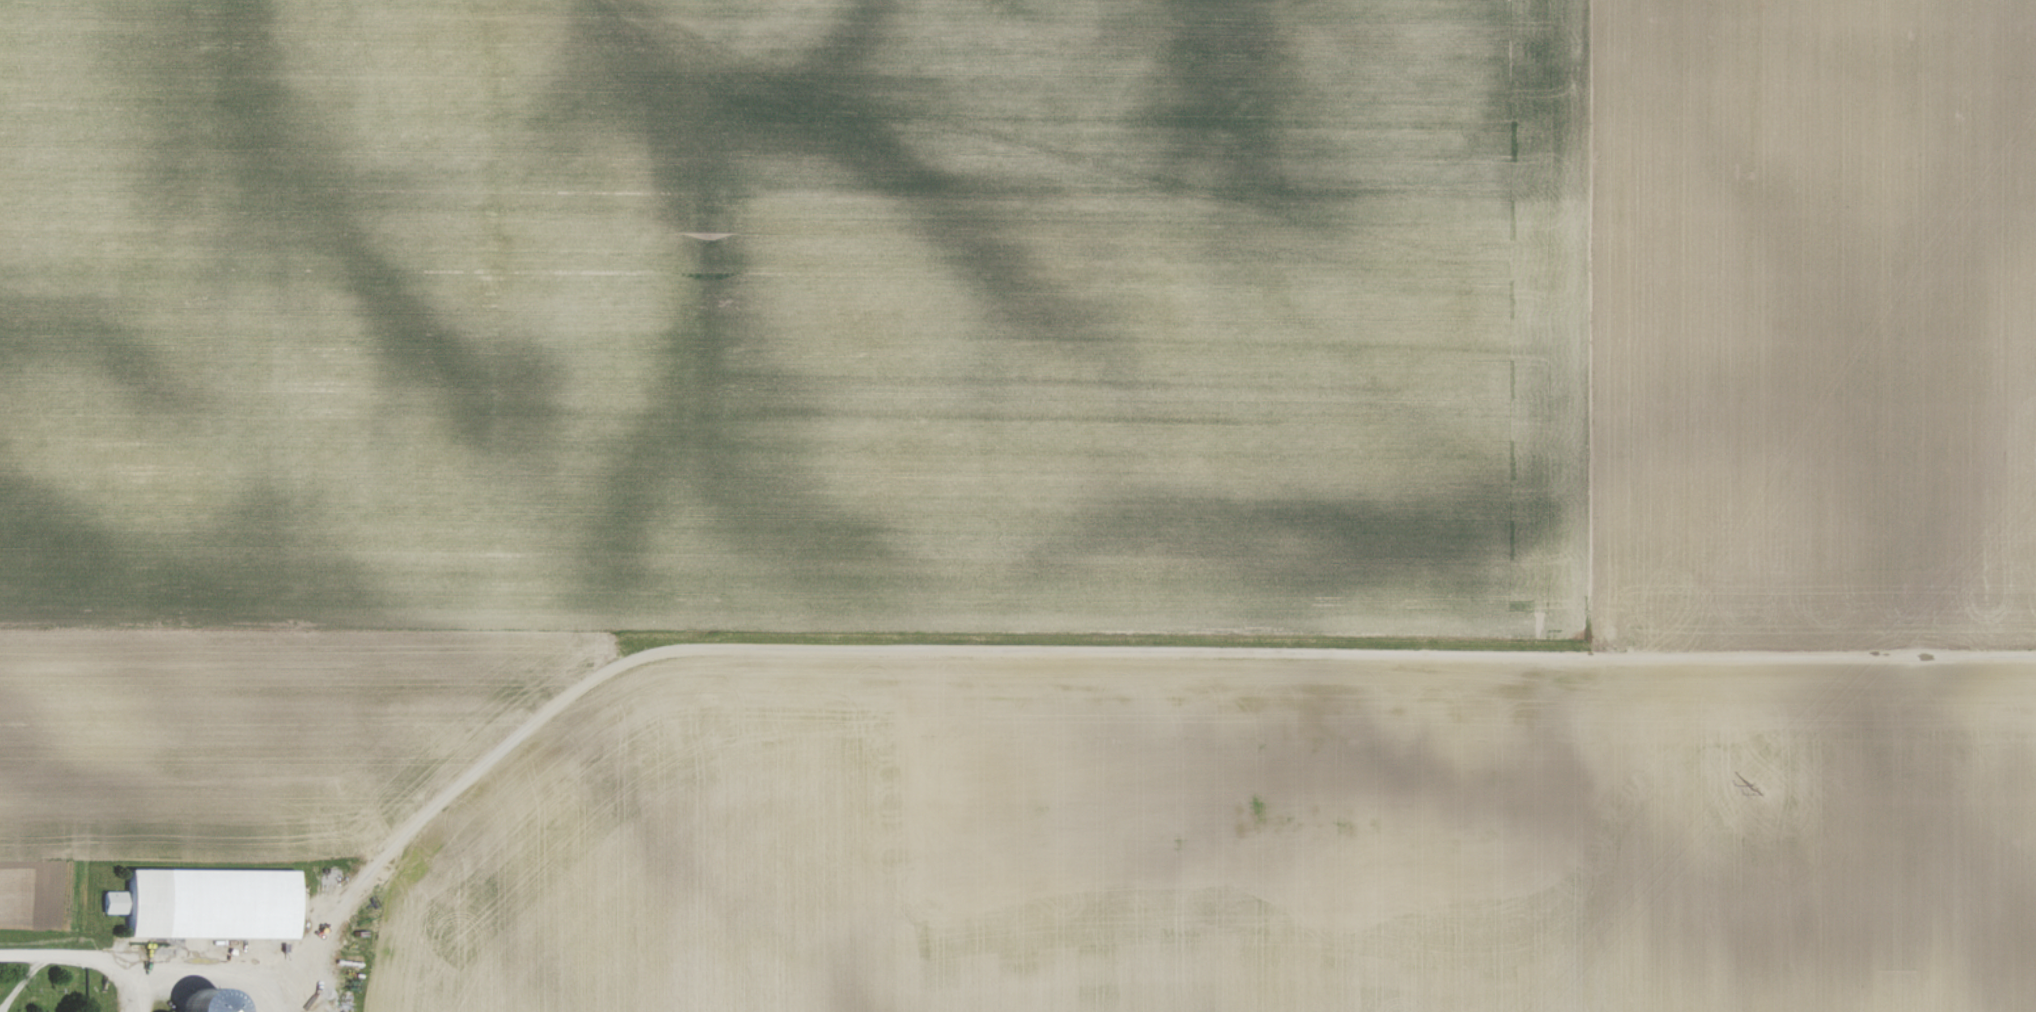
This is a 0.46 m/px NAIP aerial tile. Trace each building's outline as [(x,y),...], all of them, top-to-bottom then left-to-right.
[(295,938),(296,870),(143,868),(143,876),(129,876),(129,893),(153,893),(153,901),(132,901),(132,936),(295,938)]
